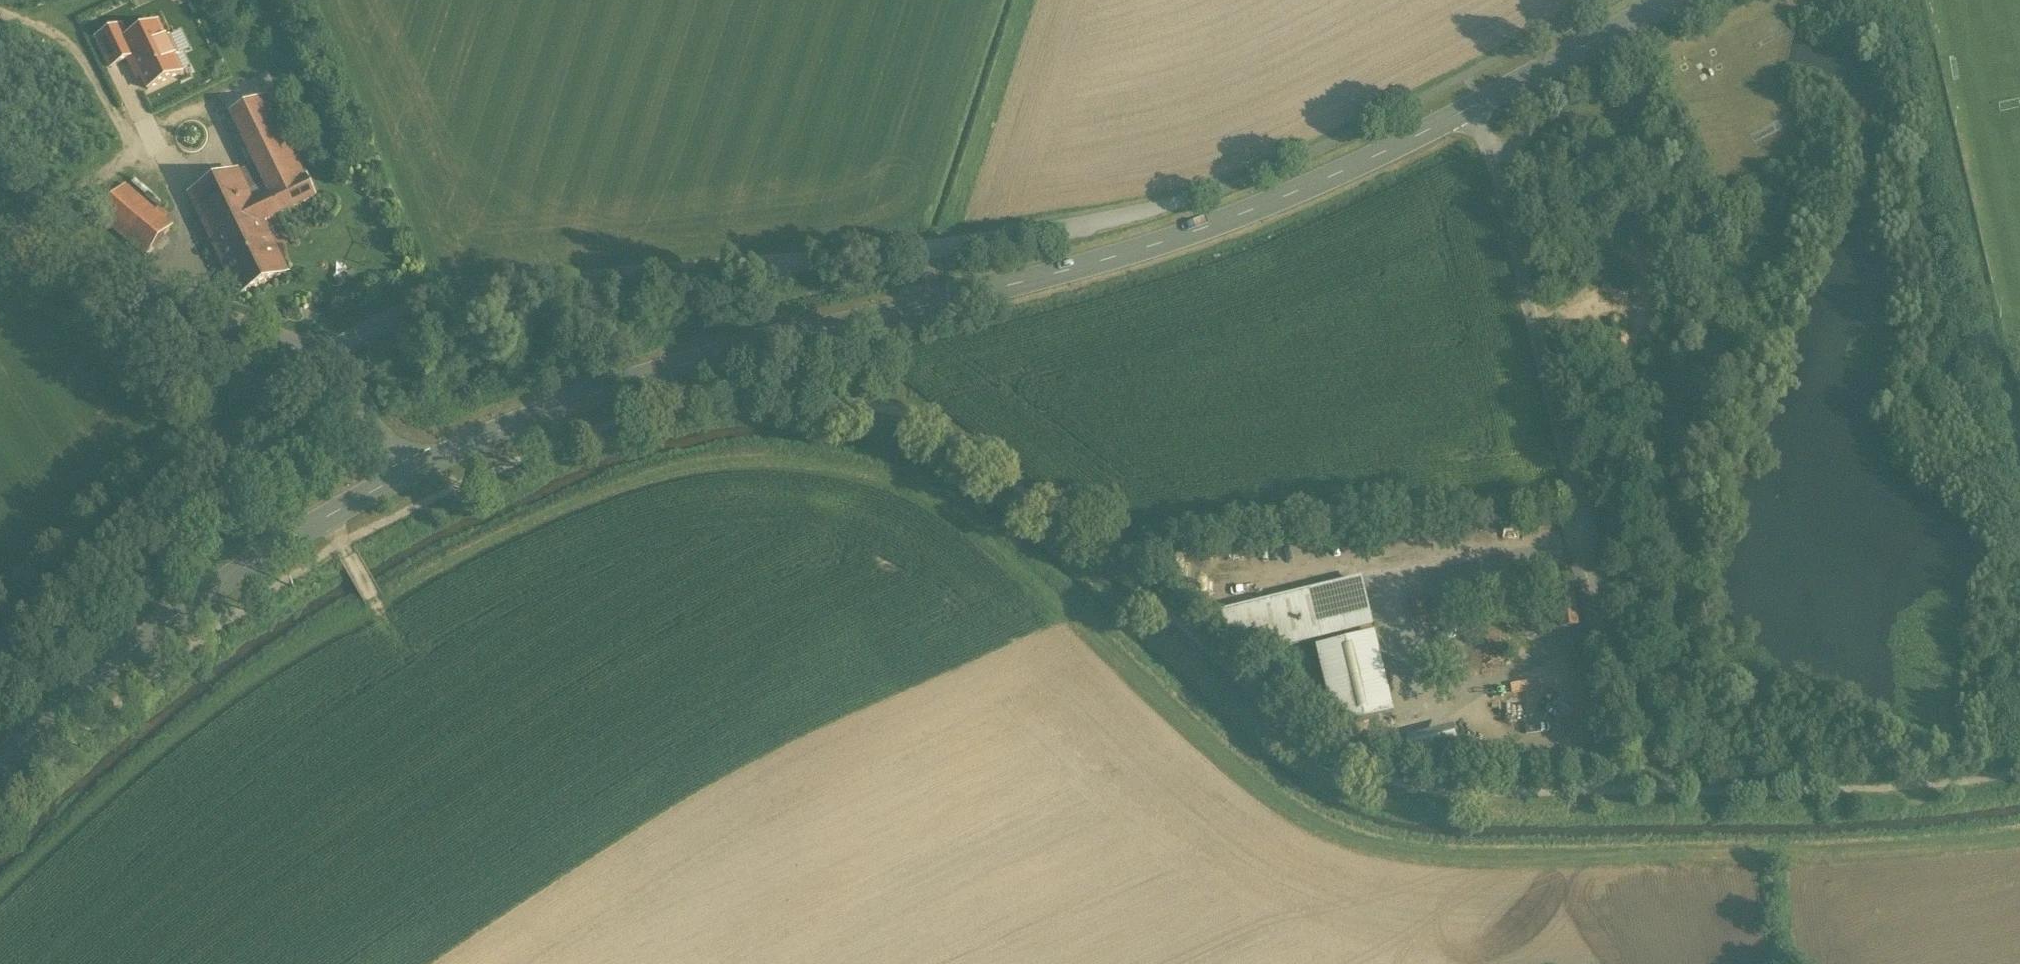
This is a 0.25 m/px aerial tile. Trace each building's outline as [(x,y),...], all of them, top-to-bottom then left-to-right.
[(85,26),(118,96),(137,88),(152,120),(212,92),(167,0),(140,0),(85,26)] [(304,186),(264,106),(236,118),(274,200),(275,200),(304,186)] [(254,207),(237,172),(191,195),(238,297),(286,273),(264,226),(255,208),(254,207)] [(274,200),(255,208),(264,226),(318,202),(308,184),(304,186),(275,200),(274,200)] [(125,187),(99,217),(146,257),(171,227),(125,187)] [(1354,584),(1222,615),(1229,644),(1244,657),(1371,626),(1365,600),(1358,601),(1354,584)] [(1573,597),(1558,599),(1562,627),(1577,625),(1573,597)] [(1374,634),(1315,648),(1335,728),(1393,714),(1374,634)] [(1454,726),(1406,735),(1412,763),(1459,754),(1454,726)]
